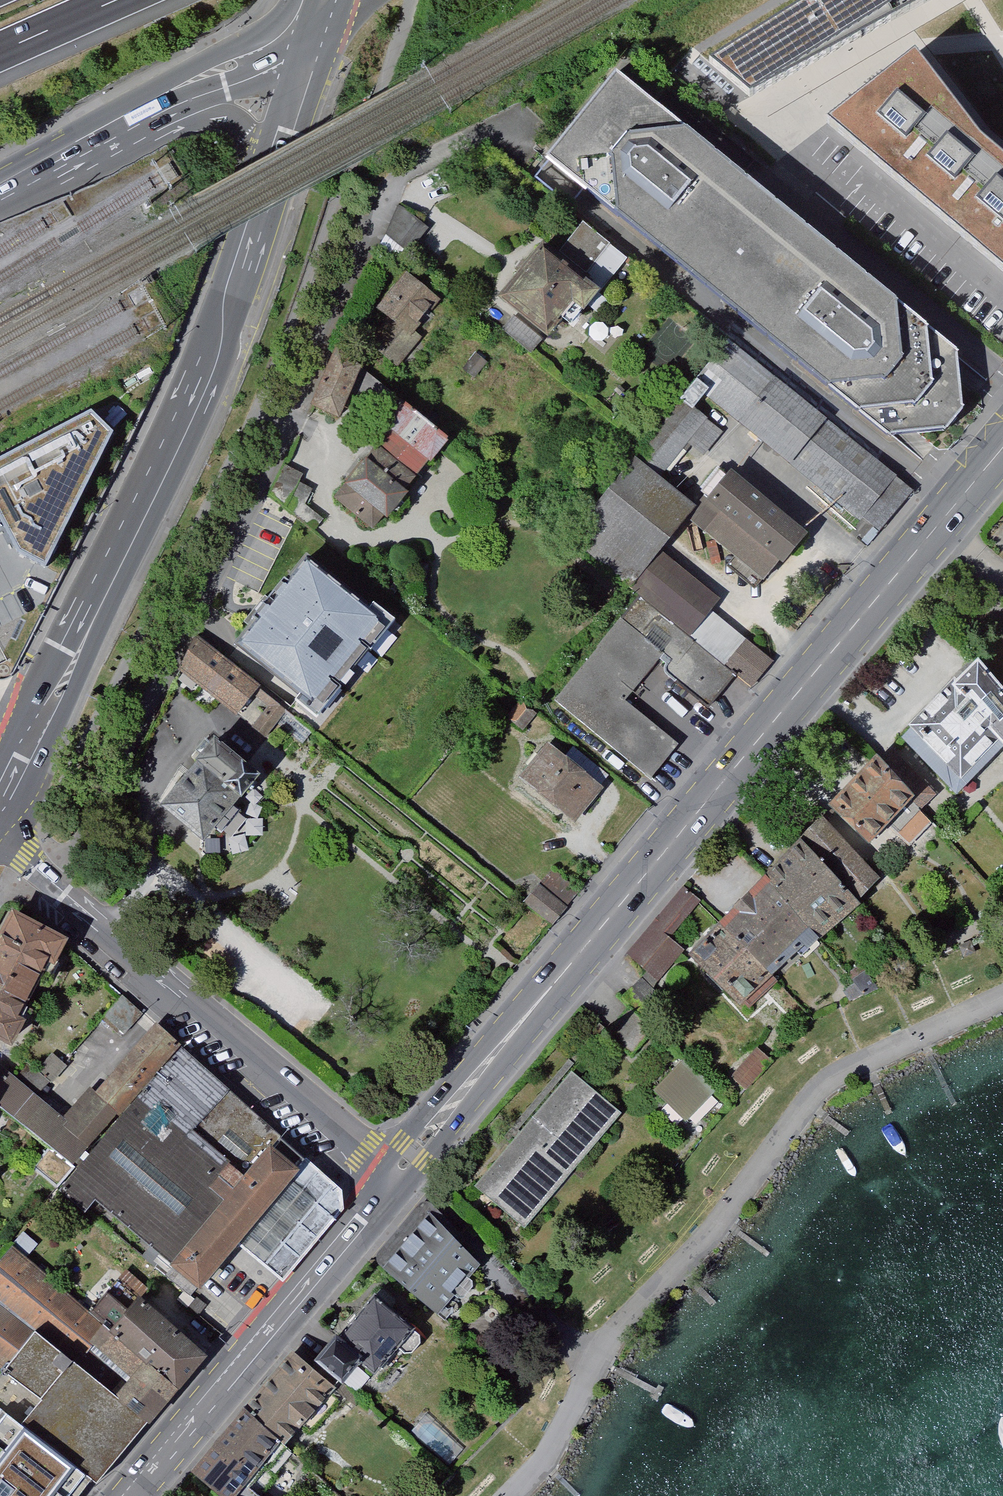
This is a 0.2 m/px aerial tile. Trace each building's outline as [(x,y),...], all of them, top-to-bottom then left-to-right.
[(709,62),(750,96),(930,0),(808,0),(709,62)] [(1002,270),(1002,156),(979,135),(917,54),(828,123),(1002,270)] [(732,179),(610,82),(540,170),(658,266),(887,451),(943,442),(966,412),(960,359),(732,179)] [(402,210),(388,237),(422,258),(436,235),(402,210)] [(499,309),(550,352),(574,323),(584,332),(603,309),(543,258),(499,309)] [(361,347),(392,372),(419,339),(411,332),(437,301),(403,273),(370,312),(382,323),(361,347)] [(342,354),(319,410),(347,423),(357,405),(373,375),(342,354)] [(881,498),(758,398),(708,358),(628,464),(660,490),(686,453),(706,468),(722,449),(842,546),(881,498)] [(412,404),(373,375),(357,405),(400,432),(412,404)] [(459,437),(412,404),(400,432),(339,503),(377,533),(459,437)] [(0,466),(0,526),(3,525),(16,550),(46,565),(115,433),(96,414),(0,466)] [(287,464),(266,499),(319,532),(325,522),(309,504),(318,491),(306,483),(309,477),(287,464)] [(639,598),(555,707),(650,784),(678,750),(625,705),(656,670),(706,712),(753,655),(650,572),(683,528),(761,588),(803,540),(723,473),(690,514),(660,490),(628,464),(565,544),(639,598)] [(308,565),(240,647),(316,707),(379,624),(308,565)] [(993,635),(1002,644),(1002,624),(993,635)] [(172,668),(234,718),(255,691),(248,686),(230,671),(224,666),(203,650),(193,642),(172,668)] [(912,737),(963,789),(1002,750),(1002,699),(977,673),(912,737)] [(512,721),(526,732),(538,717),(525,706),(512,721)] [(161,811),(204,845),(261,773),(218,739),(161,811)] [(542,747),(515,782),(568,824),(595,789),(542,747)] [(892,756),(836,813),(878,854),(934,796),(892,756)] [(830,821),(815,837),(872,898),(890,881),(830,821)] [(815,837),(778,875),(828,936),(872,898),(815,837)] [(778,875),(728,924),(782,978),(828,936),(778,875)] [(544,883),(526,905),(553,926),(570,904),(544,883)] [(687,887),(628,951),(658,979),(685,949),(672,937),(704,902),(687,887)] [(0,934),(0,1036),(10,1041),(62,942),(13,909),(0,934)] [(728,924),(690,959),(750,1016),(787,983),(782,978),(728,924)] [(951,935),(937,942),(943,955),(957,948),(951,935)] [(870,972),(852,982),(857,987),(866,997),(882,989),(870,972)] [(627,999),(645,1016),(664,995),(645,977),(627,999)] [(857,987),(846,993),(851,1004),(866,997),(857,987)] [(123,1000),(103,1022),(125,1040),(145,1017),(123,1000)] [(632,1010),(611,1035),(635,1056),(659,1031),(632,1010)] [(0,1063),(0,1091),(19,1105),(79,1161),(182,1042),(161,1025),(103,1089),(96,1086),(68,1117),(2,1061),(0,1063)] [(737,1079),(750,1091),(776,1063),(762,1051),(737,1079)] [(249,1240),(265,1225),(303,1186),(304,1160),(187,1052),(68,1187),(95,1210),(107,1196),(185,1265),(174,1278),(198,1300),(249,1240)] [(679,1057),(649,1089),(681,1119),(711,1088),(679,1057)] [(578,1058),(478,1181),(533,1225),(633,1102),(578,1058)] [(19,1105),(0,1091),(0,1125),(19,1105)] [(423,1210),(379,1266),(431,1311),(474,1262),(423,1210)] [(0,1380),(0,1418),(84,1482),(98,1495),(193,1382),(117,1320),(24,1247),(0,1273),(0,1372),(3,1375),(0,1380)] [(117,1320),(193,1382),(221,1351),(146,1284),(117,1320)] [(322,1324),(299,1353),(330,1377),(348,1355),(367,1370),(405,1322),(365,1290),(332,1332),(322,1324)] [(190,1485),(202,1495),(271,1495),(349,1411),(299,1365),(190,1485)] [(423,1416),(408,1433),(450,1467),(463,1452),(423,1416)] [(84,1482),(0,1418),(0,1495),(74,1495),(84,1482)]
